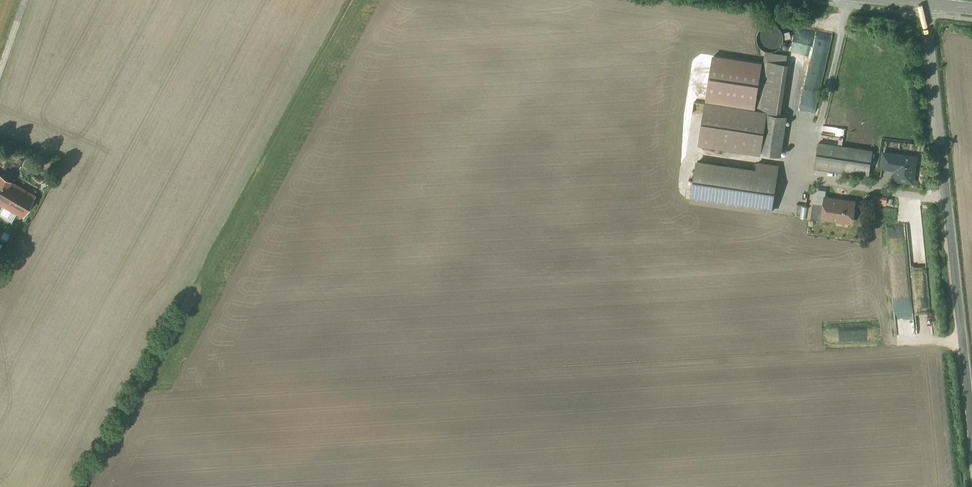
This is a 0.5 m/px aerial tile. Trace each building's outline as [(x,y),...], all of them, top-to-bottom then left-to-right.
[(776,29),(770,27),(765,27),(763,28),(759,30),(757,33),(755,38),(755,41),(757,45),(760,49),(765,52),(769,52),(775,50),(778,47),(780,45),(781,40),(780,36),(778,32),(776,29)] [(786,60),(763,56),(748,151),(779,155),(784,119),(777,118),(786,60)] [(871,151),(820,144),(816,169),(867,177),(871,151)] [(751,169),(695,161),(689,200),(794,215),(795,206),(805,207),(808,184),(799,182),(801,165),(753,158),(751,169)] [(0,175),(0,207),(21,219),(35,194),(0,175)] [(853,202),(822,197),(821,206),(811,204),(809,220),(850,226),(853,202)]
